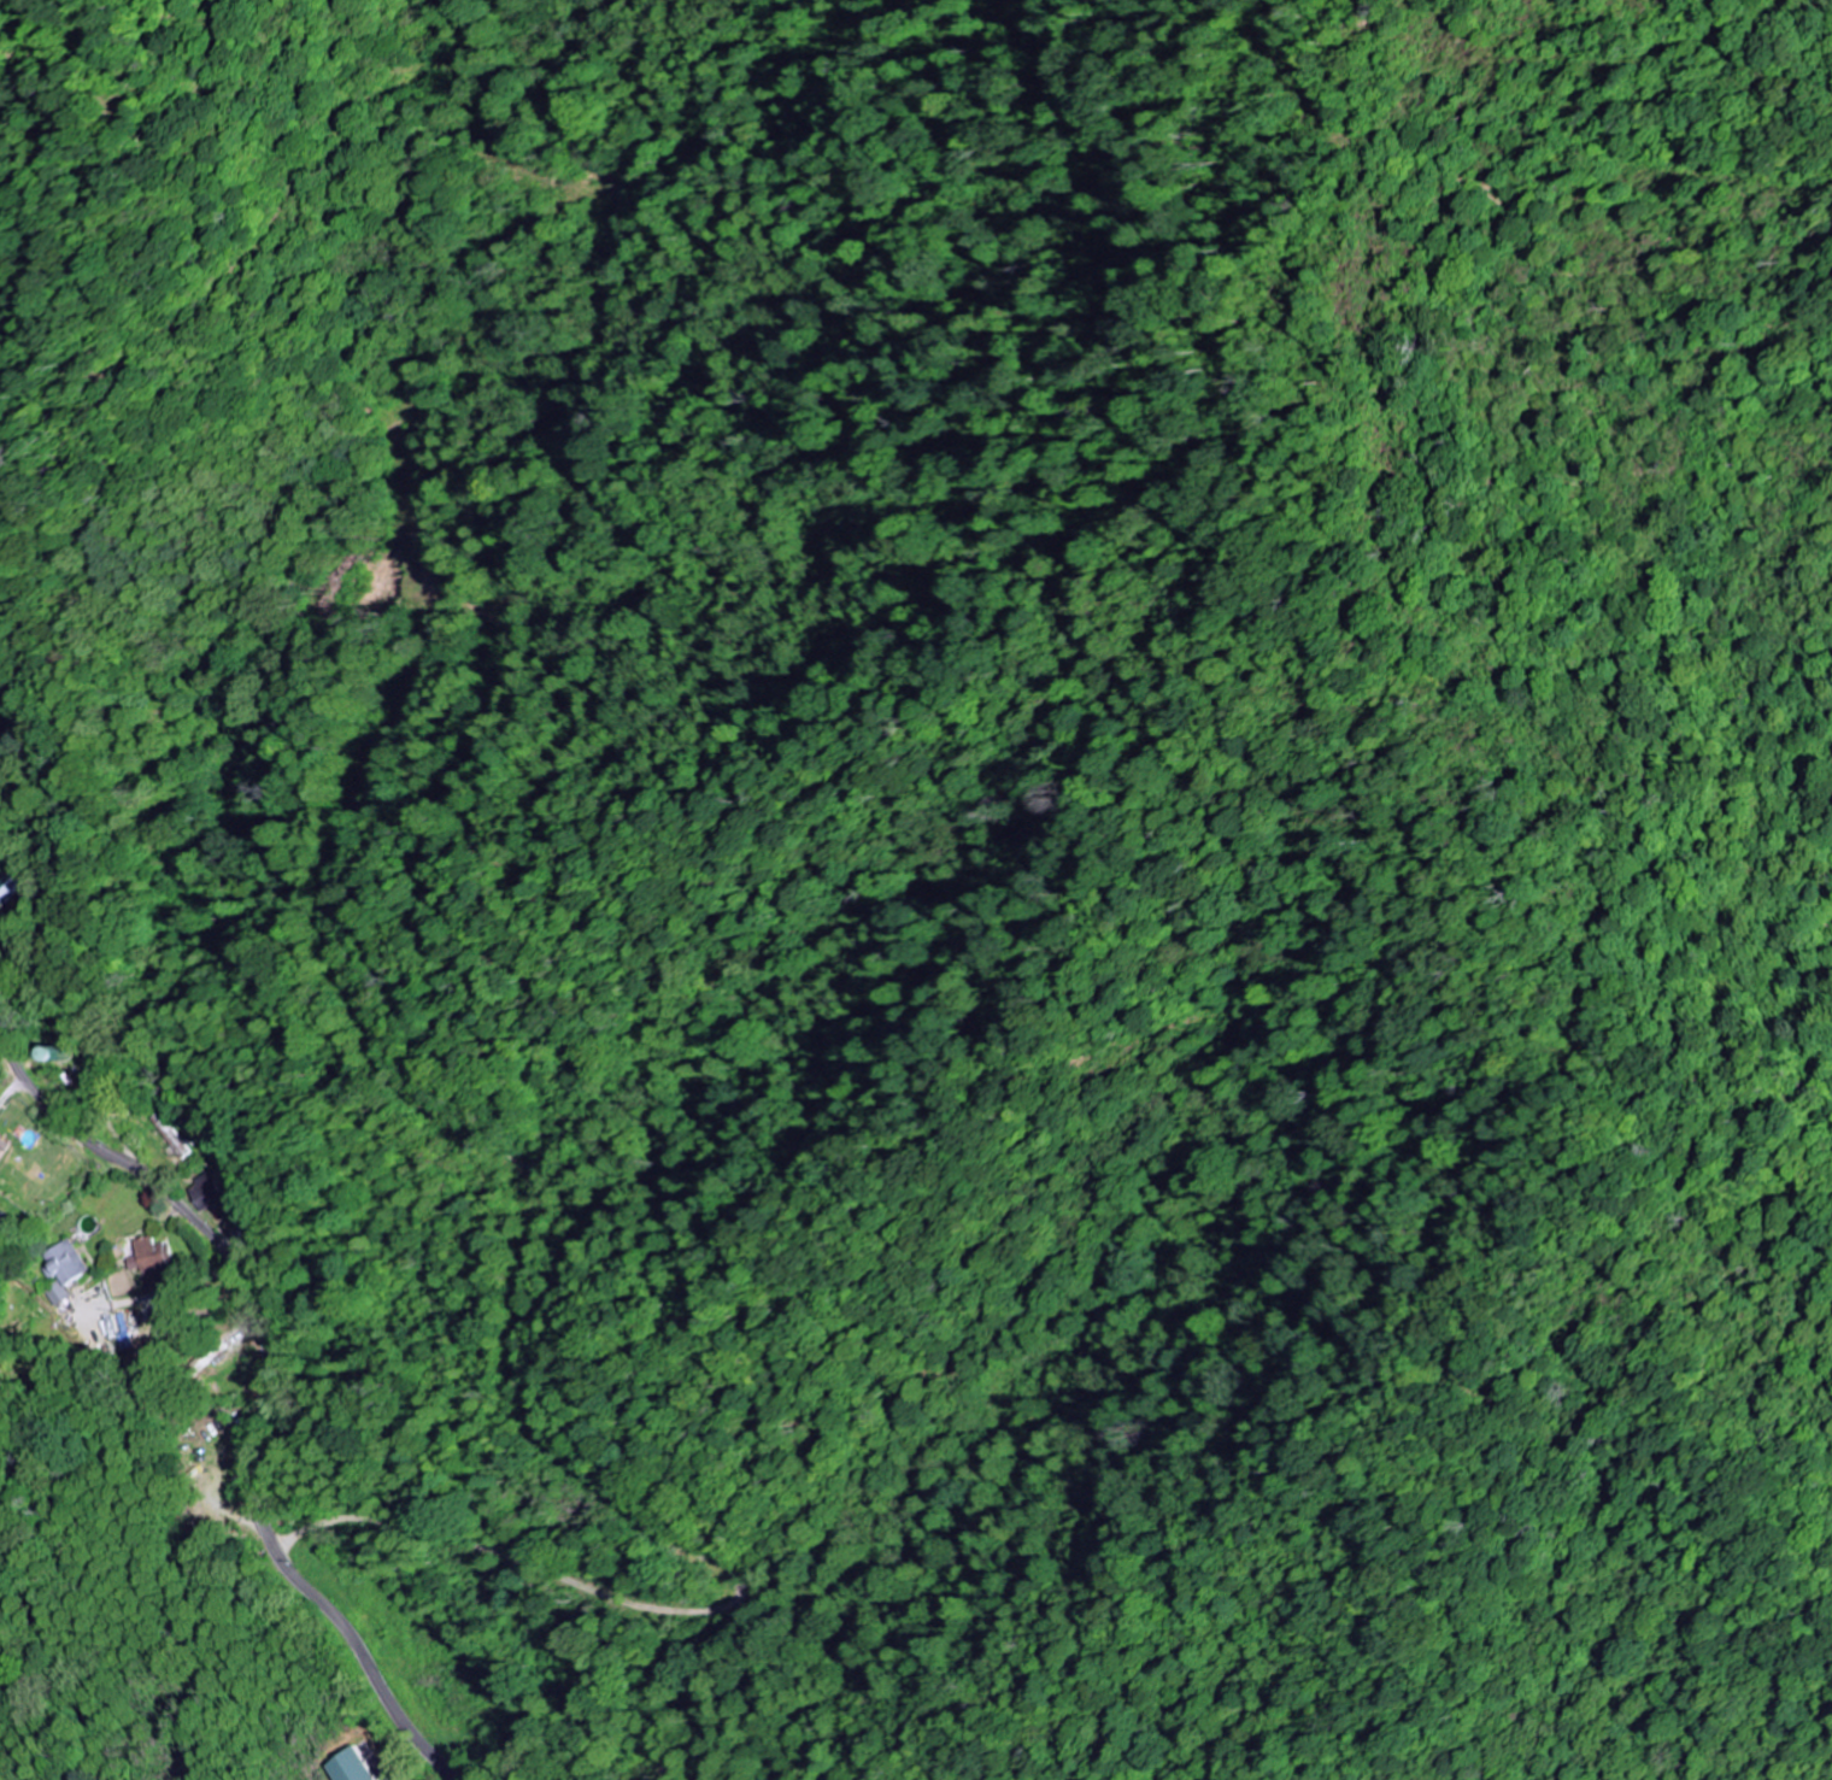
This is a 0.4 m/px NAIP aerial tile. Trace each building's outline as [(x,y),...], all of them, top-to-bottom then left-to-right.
[(10,866),(0,877),(0,896),(10,906),(30,885),(10,866)] [(19,1145),(0,1134),(0,1176),(19,1145)] [(233,1200),(221,1170),(202,1178),(206,1187),(198,1190),(207,1210),(233,1200)] [(0,1222),(0,1245),(8,1248),(15,1226),(0,1222)] [(179,1265),(175,1245),(162,1247),(160,1237),(139,1241),(141,1256),(132,1258),(135,1273),(179,1265)] [(44,1253),(50,1264),(43,1268),(51,1283),(41,1288),(51,1306),(69,1296),(63,1286),(89,1272),(72,1239),(44,1253)] [(354,1745),(321,1764),(330,1779),(374,1779),(354,1745)]
